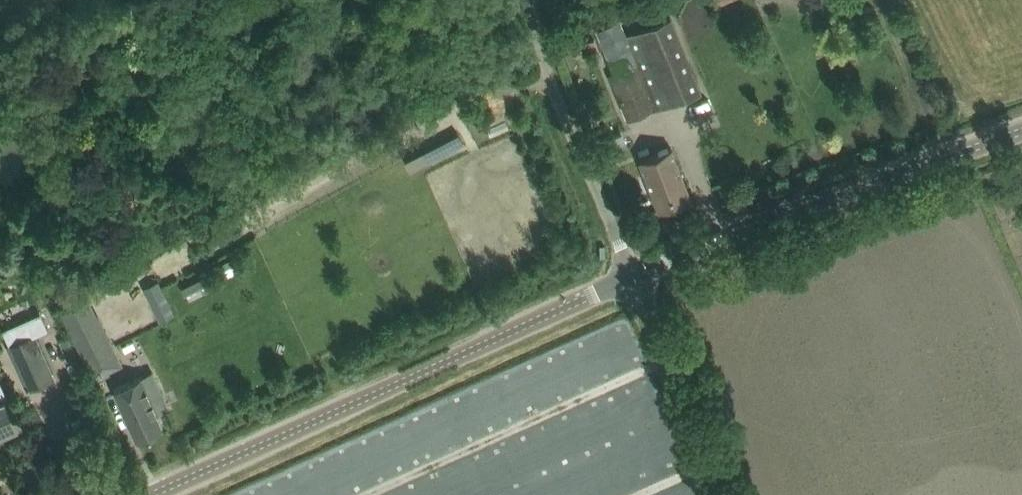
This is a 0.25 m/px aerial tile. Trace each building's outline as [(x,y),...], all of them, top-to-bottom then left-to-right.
[(701,90),(670,15),(626,34),(619,18),(596,28),(614,72),(609,74),(628,120),(701,90)] [(631,143),(624,129),(599,141),(606,156),(631,143)] [(671,146),(639,159),(659,209),(691,197),(671,146)] [(484,149),(470,156),(484,187),(498,180),(484,149)] [(514,175),(533,174),(532,163),(513,164),(514,175)] [(185,293),(207,282),(203,275),(182,286),(185,293)] [(88,295),(59,310),(95,381),(111,373),(110,371),(124,363),(98,311),(96,312),(88,295)] [(166,298),(151,305),(159,322),(174,315),(166,298)] [(27,389),(53,376),(49,366),(71,355),(57,321),(5,344),(27,389)] [(612,336),(460,391),(514,392),(521,390),(526,395),(526,405),(519,412),(504,411),(510,428),(493,444),(499,444),(559,422),(576,405),(576,392),(586,403),(600,398),(608,390),(614,390),(630,376),(630,352),(622,352),(607,365),(603,353),(598,348),(603,343),(612,344),(612,336)] [(158,411),(142,377),(115,389),(125,410),(137,438),(161,427),(155,413),(158,411)] [(1,431),(3,436),(22,427),(7,393),(6,394),(0,380),(0,431),(1,431)]
